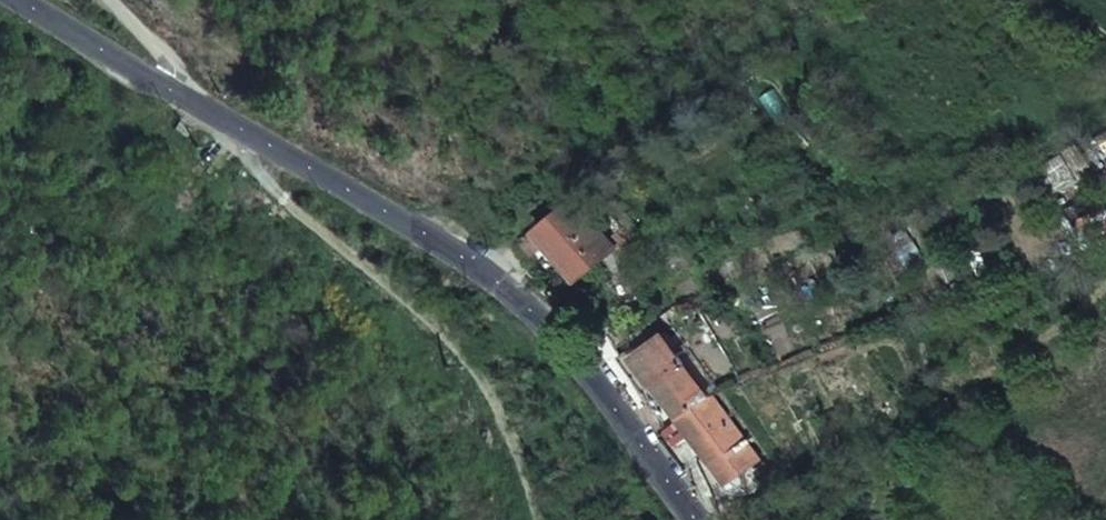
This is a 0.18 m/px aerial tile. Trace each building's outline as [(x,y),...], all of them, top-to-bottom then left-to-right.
[(568,211),(546,230),(585,277),(607,259),(568,211)] [(711,397),(712,396),(666,332),(637,353),(683,417),(711,397)] [(660,418),(667,429),(683,417),(637,353),(627,340),(611,353),(649,403),(655,398),(666,414),(660,418)] [(758,460),(712,396),(711,397),(683,417),(667,429),(676,439),(691,428),(729,481),(758,460)] [(637,413),(648,427),(660,418),(666,414),(655,398),(649,403),(637,413)]
